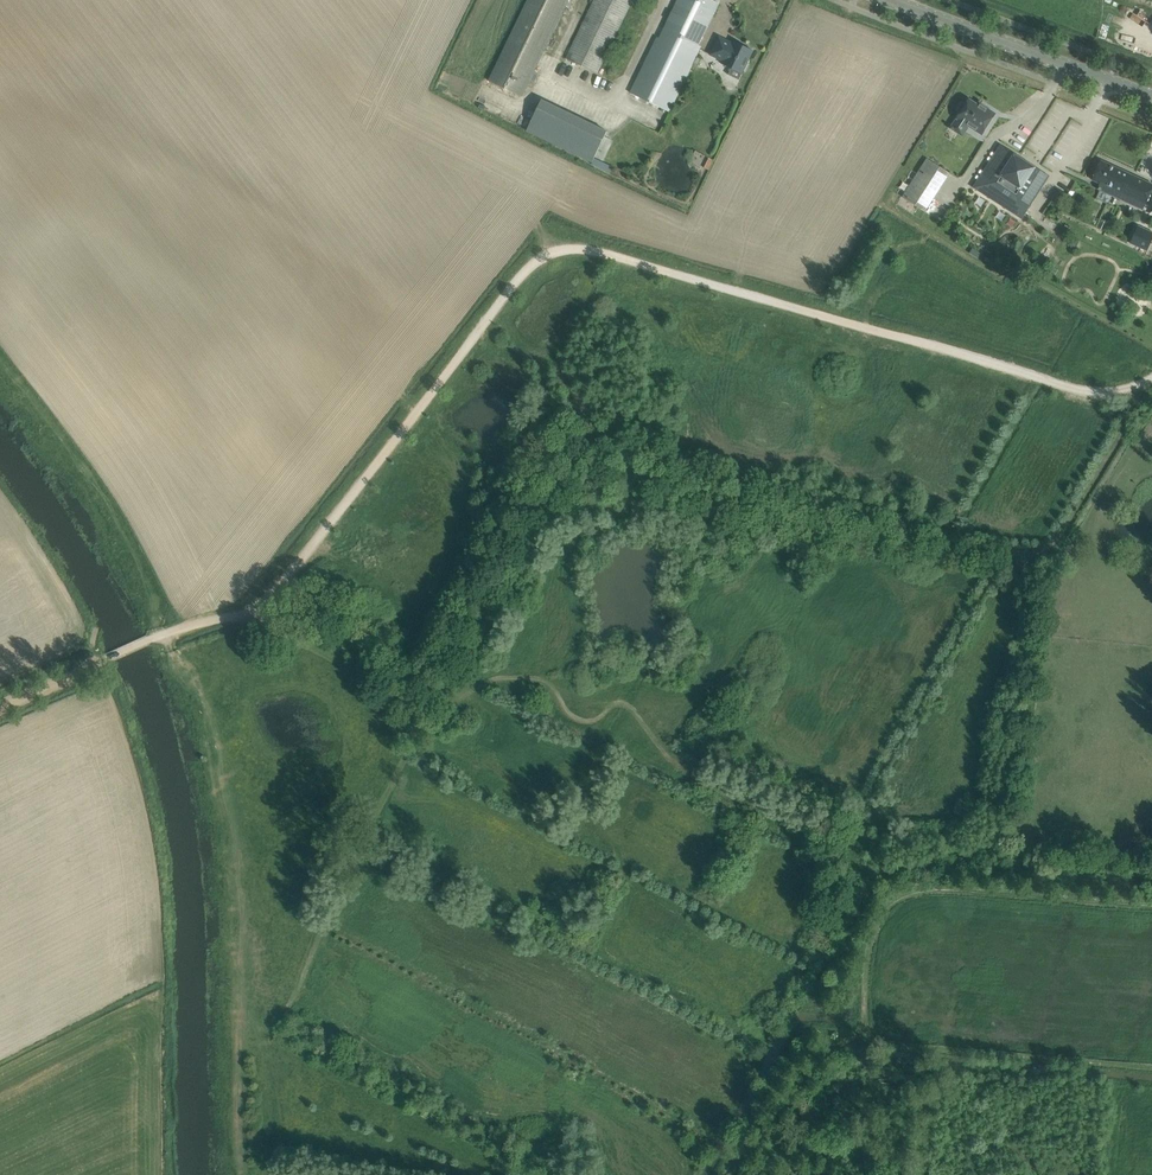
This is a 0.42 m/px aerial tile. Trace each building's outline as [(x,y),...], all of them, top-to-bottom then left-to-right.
[(490,81),(522,96),(568,0),(528,0),(490,81)] [(632,0),(594,0),(566,58),(597,73),(632,0)] [(631,93),(669,111),(701,46),(699,45),(720,3),(713,0),(678,0),(664,28),(662,27),(631,93)] [(733,40),(732,43),(719,36),(710,55),(723,61),(722,63),(742,74),(744,71),(745,72),(749,64),(748,63),(754,51),(744,46),(733,40)] [(527,131),(593,162),(607,130),(543,99),(527,131)] [(979,106),(969,100),(966,105),(965,105),(962,105),(959,109),(960,111),(961,112),(951,128),(964,136),(969,127),(982,134),(995,114),(980,104),(979,106)] [(1046,180),(1049,176),(1001,145),(980,179),(1027,209),(1046,180)] [(926,211),(950,172),(927,158),(902,197),(926,211)] [(1101,160),(1092,179),(1113,189),(1111,195),(1143,209),(1151,191),(1151,184),(1101,160)] [(1059,203),(1065,193),(1058,188),(1052,199),(1059,203)] [(1130,243),(1147,250),(1151,240),(1151,232),(1138,225),(1130,243)]
